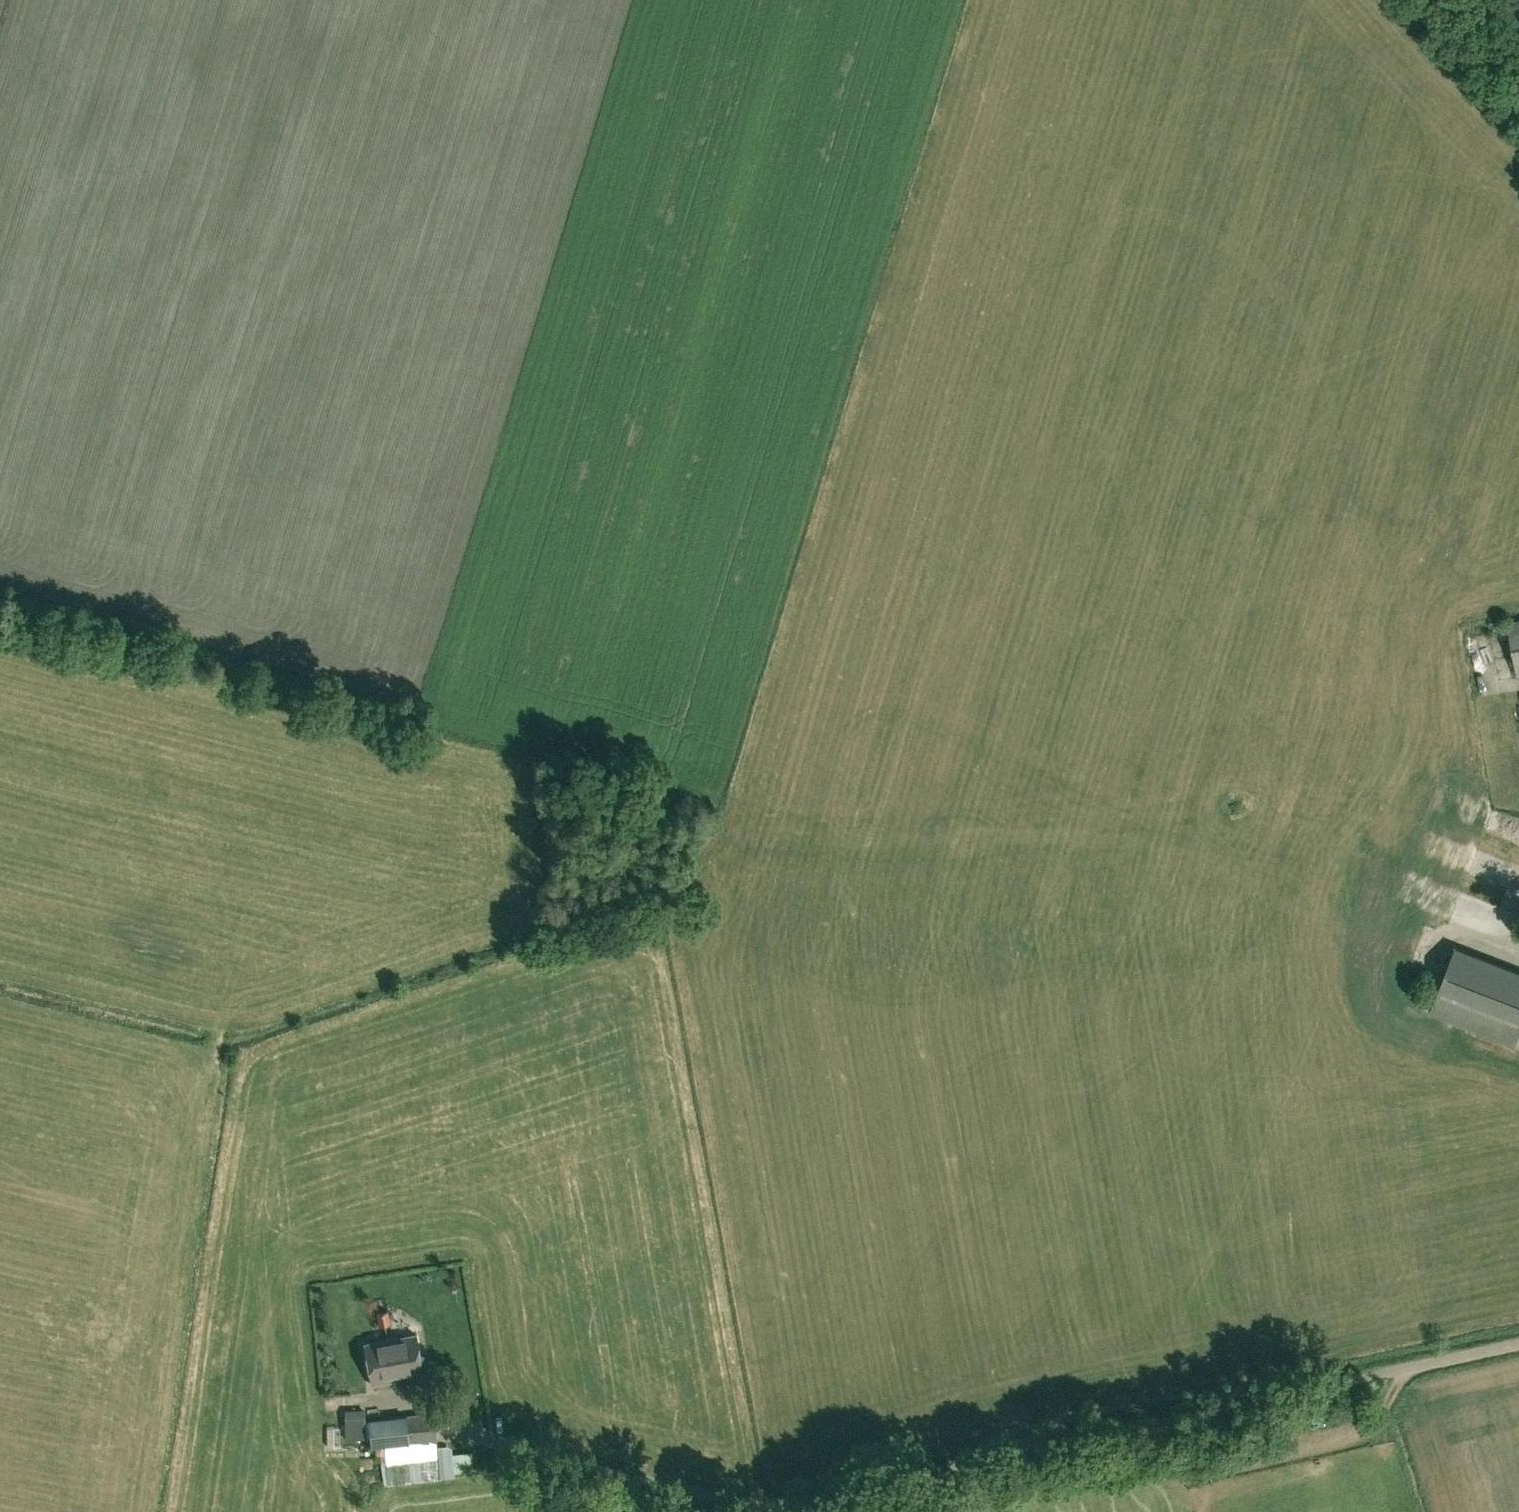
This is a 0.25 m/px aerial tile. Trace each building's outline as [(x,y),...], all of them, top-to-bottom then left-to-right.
[(1508,624),(1517,676),(1518,676),(1518,622),(1508,624)] [(1431,1013),(1518,1048),(1518,973),(1456,949),(1431,1013)] [(376,1313),(379,1326),(391,1324),(388,1310),(376,1313)] [(416,1335),(364,1344),(371,1386),(395,1382),(394,1378),(422,1373),(416,1335)] [(438,1446),(433,1413),(369,1421),(368,1409),(344,1412),(344,1440),(369,1439),(370,1451),(383,1449),(386,1484),(440,1479),(440,1478),(454,1476),(454,1472),(474,1470),(472,1451),(452,1454),(452,1447),(447,1445),(438,1446)]
